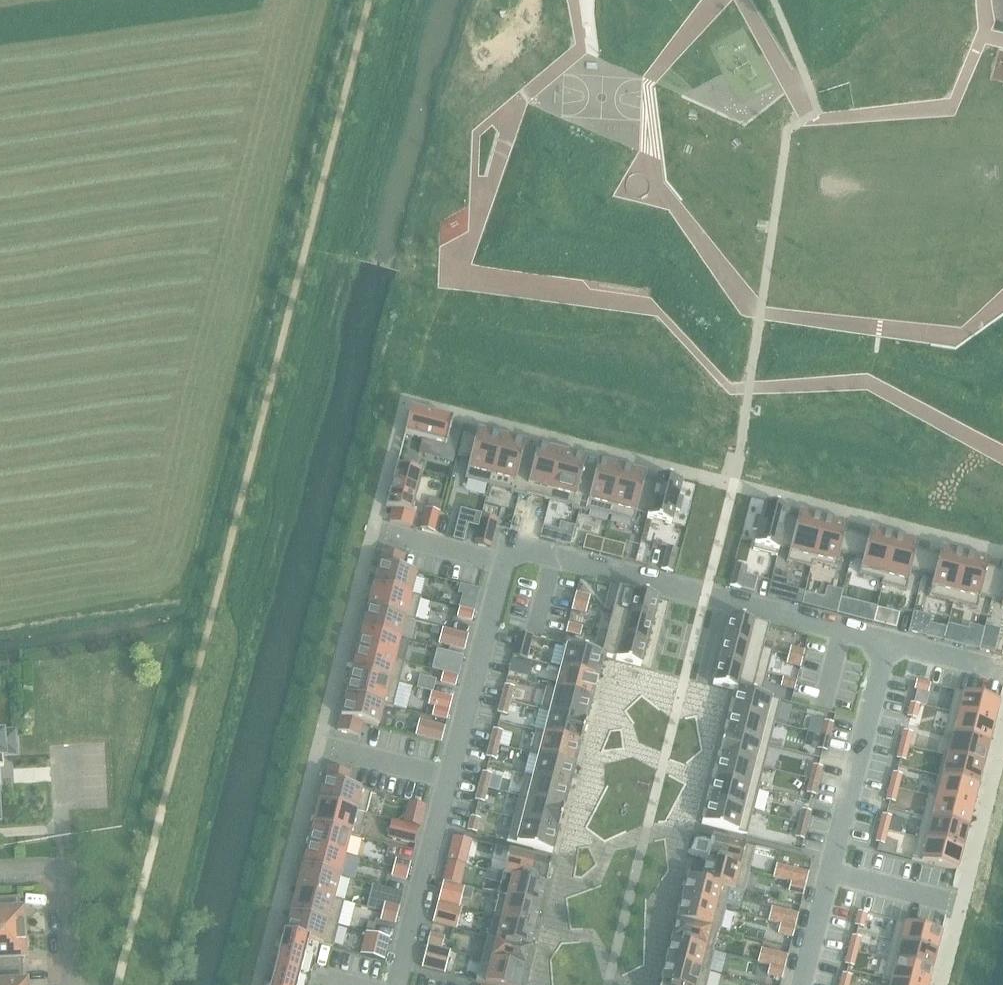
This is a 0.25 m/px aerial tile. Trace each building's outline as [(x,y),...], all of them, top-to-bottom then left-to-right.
[(411,409),(405,436),(406,436),(406,435),(422,439),(418,455),(451,463),(459,435),(450,433),(453,421),(453,420),(452,420),(413,410),(411,409)] [(463,434),(457,457),(470,460),(465,479),(489,485),(502,437),(479,431),(479,430),(477,430),(476,437),(463,434)] [(502,437),(489,485),(511,491),(510,493),(518,495),(526,497),(527,498),(527,495),(526,495),(531,475),(517,472),(523,449),(524,450),(526,442),(525,442),(502,437)] [(523,449),(517,472),(531,475),(526,495),(527,495),(550,501),(562,452),(539,446),(538,445),(536,453),(524,450),(523,449)] [(562,452),(550,501),(572,507),(573,507),(578,487),(592,490),(597,469),(596,468),(584,465),(586,458),(585,458),(562,452)] [(572,507),(571,509),(587,513),(588,511),(610,517),(622,468),(599,462),(600,461),(598,461),(596,468),(597,469),(592,490),(578,487),(573,507),(572,507)] [(386,506),(386,508),(393,509),(389,522),(411,528),(415,514),(412,513),(422,474),(423,474),(423,473),(397,466),(396,467),(397,467),(386,506)] [(622,468),(610,517),(634,523),(637,513),(647,516),(656,484),(645,481),(647,473),(645,473),(645,474),(622,468)] [(647,516),(647,518),(671,525),(675,511),(679,512),(683,498),(678,497),(682,483),(658,477),(656,484),(647,516)] [(518,495),(515,507),(523,509),(526,497),(518,495)] [(756,517),(753,530),(758,532),(753,550),(777,556),(779,547),(787,517),(789,510),(765,504),(761,518),(756,517)] [(427,508),(421,529),(433,532),(439,512),(427,508)] [(461,509),(453,539),(463,541),(468,524),(478,527),(481,516),(482,514),(461,509)] [(787,517),(779,547),(790,550),(787,561),(812,568),(813,563),(812,563),(823,519),(800,513),(800,512),(799,512),(797,520),(787,517)] [(478,527),(474,544),(490,548),(497,520),(481,516),(478,527)] [(823,519),(812,563),(813,563),(836,569),(840,554),(851,556),(857,535),(846,532),(848,524),(846,524),(846,525),(823,519)] [(543,527),(540,538),(556,542),(570,546),(575,527),(561,523),(559,531),(543,527)] [(857,535),(851,556),(863,559),(859,574),(882,580),(883,581),(894,537),(871,531),(871,530),(870,530),(868,538),(857,535)] [(882,580),(881,585),(906,591),(911,572),(922,574),(928,553),(916,550),(919,542),(917,542),(894,537),(883,581),(882,580)] [(666,547),(661,569),(673,572),(679,551),(666,547)] [(928,553),(922,574),(934,577),(929,597),(953,603),(965,555),(942,549),(942,548),(941,548),(939,555),(928,553)] [(374,585),(374,586),(411,595),(412,595),(417,574),(401,570),(405,556),(383,550),(374,585)] [(965,555),(953,603),(977,609),(980,598),(991,601),(999,571),(988,568),(989,560),(988,560),(965,555)] [(735,564),(730,586),(742,589),(747,567),(735,564)] [(991,601),(1002,603),(1002,605),(1001,606),(1002,607),(1002,572),(999,571),(991,601)] [(374,585),(367,610),(368,610),(368,609),(405,619),(405,620),(415,622),(421,597),(412,595),(411,595),(374,586),(374,585)] [(609,586),(603,610),(613,612),(613,611),(652,621),(658,599),(609,586)] [(785,589),(782,600),(801,605),(804,594),(804,593),(785,589)] [(576,593),(574,601),(588,605),(590,597),(576,593)] [(804,594),(801,605),(811,607),(814,597),(804,594)] [(461,599),(459,608),(474,612),(477,603),(461,599)] [(574,601),(572,610),(586,614),(588,605),(574,601)] [(862,605),(859,620),(872,623),(876,609),(862,605)] [(368,610),(363,630),(400,640),(405,620),(405,619),(368,609),(368,610)] [(459,609),(457,617),(472,621),(474,612),(459,609)] [(876,609),(872,623),(895,629),(898,615),(876,609)] [(607,633),(647,643),(652,621),(613,611),(613,612),(607,633)] [(913,613),(908,632),(925,636),(929,617),(913,613)] [(730,617),(724,639),(764,649),(769,627),(730,617)] [(568,624),(566,633),(580,636),(582,628),(568,624)] [(947,626),(943,641),(953,644),(957,628),(947,626)] [(442,629),(439,643),(465,650),(469,636),(442,629)] [(363,630),(357,651),(395,661),(395,660),(400,640),(363,630)] [(598,630),(592,652),(603,655),(602,657),(640,667),(647,643),(607,633),(598,630)] [(516,642),(513,656),(521,659),(525,660),(531,636),(524,634),(519,633),(516,642)] [(724,639),(719,661),(767,673),(773,651),(764,649),(724,639)] [(555,646),(550,665),(561,668),(597,677),(602,657),(603,655),(592,652),(567,646),(566,649),(555,646)] [(790,647),(788,655),(802,659),(804,651),(790,647)] [(352,671),(352,672),(399,684),(404,662),(395,660),(395,661),(357,651),(352,671)] [(428,653),(425,666),(437,669),(441,656),(428,653)] [(448,653),(446,661),(461,665),(463,657),(448,653)] [(788,655),(786,664),(800,668),(802,659),(788,655)] [(513,656),(509,670),(517,672),(528,675),(531,661),(525,660),(521,659),(513,656)] [(719,661),(713,685),(729,689),(735,691),(735,689),(762,696),(767,673),(719,661)] [(556,689),(592,698),(597,677),(561,668),(556,689)] [(352,671),(346,696),(346,695),(383,705),(384,706),(393,708),(399,684),(352,672),(352,671)] [(421,674),(418,687),(434,691),(437,678),(421,674)] [(443,674),(440,682),(456,686),(458,678),(443,674)] [(782,678),(780,687),(794,690),(796,682),(782,678)] [(916,681),(914,690),(929,693),(931,685),(916,681)] [(505,685),(501,699),(510,701),(514,687),(505,685)] [(547,686),(541,709),(586,720),(592,698),(556,689),(547,686)] [(735,691),(730,711),(775,723),(780,703),(781,701),(762,696),(735,689),(735,691)] [(954,691),(949,713),(994,724),(1000,702),(954,691)] [(437,694),(432,716),(447,720),(453,698),(437,694)] [(346,696),(337,731),(359,736),(363,723),(378,727),(384,706),(383,705),(346,695),(346,696)] [(501,699),(498,714),(506,716),(510,701),(501,699)] [(911,703),(907,717),(916,719),(919,705),(911,703)] [(538,710),(533,730),(535,731),(580,742),(586,720),(541,709),(540,710),(538,710)] [(730,711),(724,734),(770,745),(774,728),(775,723),(730,711)] [(949,713),(943,734),(953,737),(953,736),(989,745),(989,744),(994,724),(949,713)] [(419,721),(415,735),(442,742),(445,727),(419,721)] [(825,721),(821,735),(830,737),(833,724),(825,721)] [(494,729),(490,743),(499,746),(502,731),(494,729)] [(535,731),(529,755),(539,757),(539,755),(575,764),(580,742),(535,731)] [(904,731),(900,745),(909,747),(912,733),(904,731)] [(16,751),(15,735),(10,735),(10,733),(0,734),(0,766),(4,766),(3,762),(3,754),(11,753),(10,751),(16,751)] [(724,734),(719,756),(764,767),(770,745),(724,734)] [(821,735),(817,750),(826,752),(830,737),(821,735)] [(948,756),(948,757),(983,766),(989,746),(989,745),(953,736),(953,737),(948,756)] [(490,743),(486,758),(495,760),(499,746),(490,743)] [(900,745),(897,759),(905,761),(909,747),(900,745)] [(539,757),(533,777),(569,786),(575,764),(539,755),(539,757)] [(943,755),(938,777),(979,787),(979,786),(978,786),(983,766),(948,757),(948,756),(943,755)] [(719,756),(713,778),(758,789),(764,767),(719,756)] [(813,766),(810,779),(818,781),(822,768),(813,766)] [(319,801),(319,802),(366,814),(372,792),(347,786),(350,772),(328,767),(319,801)] [(483,772),(479,786),(487,789),(491,774),(483,772)] [(893,773),(890,787),(898,789),(902,775),(893,773)] [(524,775),(519,796),(564,807),(569,786),(533,777),(524,775)] [(933,796),(932,797),(973,808),(978,787),(978,788),(979,787),(938,777),(933,796)] [(713,778),(707,800),(753,811),(758,789),(713,778)] [(810,779),(806,794),(815,796),(818,781),(810,779)] [(479,786),(475,801),(484,803),(487,789),(479,786)] [(890,787),(886,801),(895,803),(898,789),(890,787)] [(928,795),(922,817),(968,829),(968,828),(973,808),(932,797),(933,796),(928,795)] [(519,796),(513,818),(558,829),(564,807),(519,796)] [(707,800),(701,824),(747,835),(753,811),(707,800)] [(319,801),(313,826),(313,825),(351,835),(351,836),(360,838),(366,814),(319,802),(319,801)] [(410,802),(404,823),(421,828),(425,805),(410,802)] [(802,810),(799,823),(807,825),(811,812),(802,810)] [(883,814),(879,828),(888,831),(891,817),(883,814)] [(471,817),(467,831),(476,833),(480,819),(471,817)] [(922,817),(917,838),(963,850),(963,849),(962,849),(967,829),(968,829),(922,817)] [(513,818),(507,842),(552,853),(558,829),(513,818)] [(392,821),(387,838),(414,845),(418,828),(392,821)] [(799,823),(795,838),(803,840),(807,825),(799,823)] [(313,826),(308,846),(346,856),(351,836),(351,835),(313,825),(313,826)] [(879,828),(876,843),(884,845),(888,831),(879,828)] [(450,849),(447,861),(449,861),(463,865),(469,840),(465,839),(453,836),(450,849)] [(707,860),(749,871),(755,848),(712,838),(712,840),(707,860)] [(917,838),(912,860),(957,871),(962,850),(963,850),(917,838)] [(303,867),(340,877),(346,856),(308,846),(303,867)] [(509,852),(503,875),(546,885),(551,862),(509,852)] [(395,859),(393,868),(409,872),(411,863),(395,859)] [(701,881),(730,889),(730,890),(744,893),(749,871),(707,860),(701,881)] [(458,886),(462,865),(449,861),(444,882),(458,886)] [(777,864),(773,877),(776,878),(791,881),(805,885),(809,872),(777,864)] [(303,867),(297,890),(334,900),(335,899),(340,877),(303,867)] [(393,868),(391,876),(407,880),(409,872),(393,868)] [(546,885),(503,875),(497,895),(540,906),(546,885)] [(682,899),(725,910),(730,890),(730,889),(701,881),(688,877),(682,899)] [(791,881),(788,891),(803,895),(805,885),(791,881)] [(438,902),(438,903),(457,907),(461,890),(442,885),(441,892),(438,902)] [(297,890),(290,915),(291,915),(291,914),(338,926),(344,901),(335,899),(334,900),(297,890)] [(540,906),(497,895),(497,896),(499,897),(494,918),(501,920),(502,919),(535,927),(540,906)] [(24,934),(24,932),(25,932),(25,916),(23,916),(23,910),(20,910),(19,898),(0,899),(0,935),(24,934)] [(725,910),(682,899),(677,920),(720,931),(725,910)] [(438,903),(433,923),(457,929),(462,909),(438,903)] [(384,904),(382,912),(398,916),(400,907),(384,904)] [(781,922),(795,926),(798,914),(772,908),(768,921),(780,924),(781,922)] [(382,912),(380,920),(395,924),(398,916),(382,912)] [(858,912),(854,926),(863,928),(866,914),(858,912)] [(286,934),(286,935),(319,943),(319,944),(332,948),(338,926),(291,914),(291,915),(286,934)] [(535,927),(502,919),(501,920),(496,939),(496,940),(530,948),(535,927)] [(720,931),(677,920),(672,941),(714,952),(715,951),(713,951),(718,931),(720,932),(720,931)] [(780,924),(778,934),(792,937),(795,926),(781,922),(780,924)] [(904,924),(899,943),(935,952),(940,933),(904,924)] [(366,932),(361,955),(383,960),(390,938),(366,932)] [(284,933),(277,961),(302,967),(306,950),(317,952),(319,944),(319,943),(286,935),(286,934),(284,933)] [(24,934),(0,935),(0,971),(23,970),(22,958),(25,958),(25,952),(27,952),(26,936),(24,936),(24,934)] [(430,934),(428,944),(442,948),(445,938),(430,934)] [(852,936),(848,950),(857,952),(860,938),(852,936)] [(496,940),(496,939),(487,937),(482,958),(524,969),(530,948),(496,940)] [(667,962),(709,973),(714,952),(672,941),(667,962)] [(899,943),(894,962),(931,971),(935,952),(899,943)] [(427,945),(422,968),(445,974),(451,951),(427,945)] [(761,949),(758,961),(770,964),(785,967),(788,956),(773,952),(761,949)] [(848,950),(845,964),(853,966),(857,952),(848,950)] [(482,958),(476,981),(490,984),(521,984),(523,977),(523,976),(524,969),(482,958)] [(709,973),(667,962),(661,982),(672,984),(706,984),(709,973)] [(890,980),(908,984),(927,984),(931,971),(894,962),(890,980)] [(770,964),(767,975),(782,979),(785,967),(770,964)] [(23,970),(0,971),(0,984),(27,984),(26,982),(24,982),(23,970)] [(840,984),(849,984),(851,976),(843,973),(840,984)]
